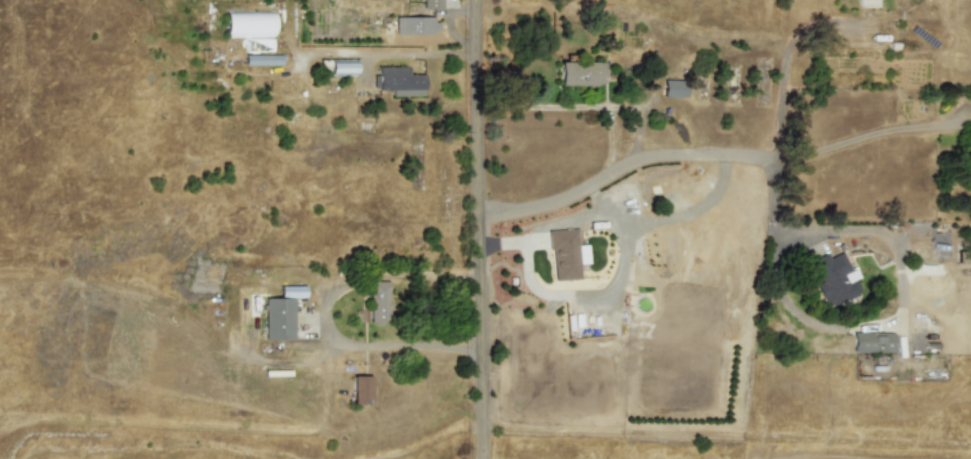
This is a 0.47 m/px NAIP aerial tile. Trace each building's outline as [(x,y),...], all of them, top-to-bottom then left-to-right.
[(440,9),(441,0),(422,0),(422,9),(440,9)] [(272,12),(225,11),(224,36),(272,37),(272,12)] [(435,17),(394,17),(395,35),(435,34),(435,17)] [(245,65),(280,65),(280,55),(245,55),(245,65)] [(354,59),(328,60),(328,76),(354,75),(354,59)] [(557,85),(599,85),(600,63),(558,62),(557,85)] [(423,75),(407,74),(407,67),(377,66),(377,90),(391,90),(391,96),(423,96),(423,75)] [(662,97),(685,98),(685,80),(663,80),(662,97)] [(579,279),(578,264),(587,264),(586,245),(577,245),(576,229),(547,230),(547,250),(552,250),(553,280),(579,279)] [(808,260),(818,283),(815,284),(825,310),(861,295),(843,252),(827,258),(825,253),(808,260)] [(369,323),(387,323),(388,282),(369,281),(369,323)] [(264,340),(292,340),(292,298),(263,298),(264,340)] [(893,352),(892,332),(851,332),(852,353),(893,352)] [(350,404),(367,404),(368,376),(351,376),(350,404)]
